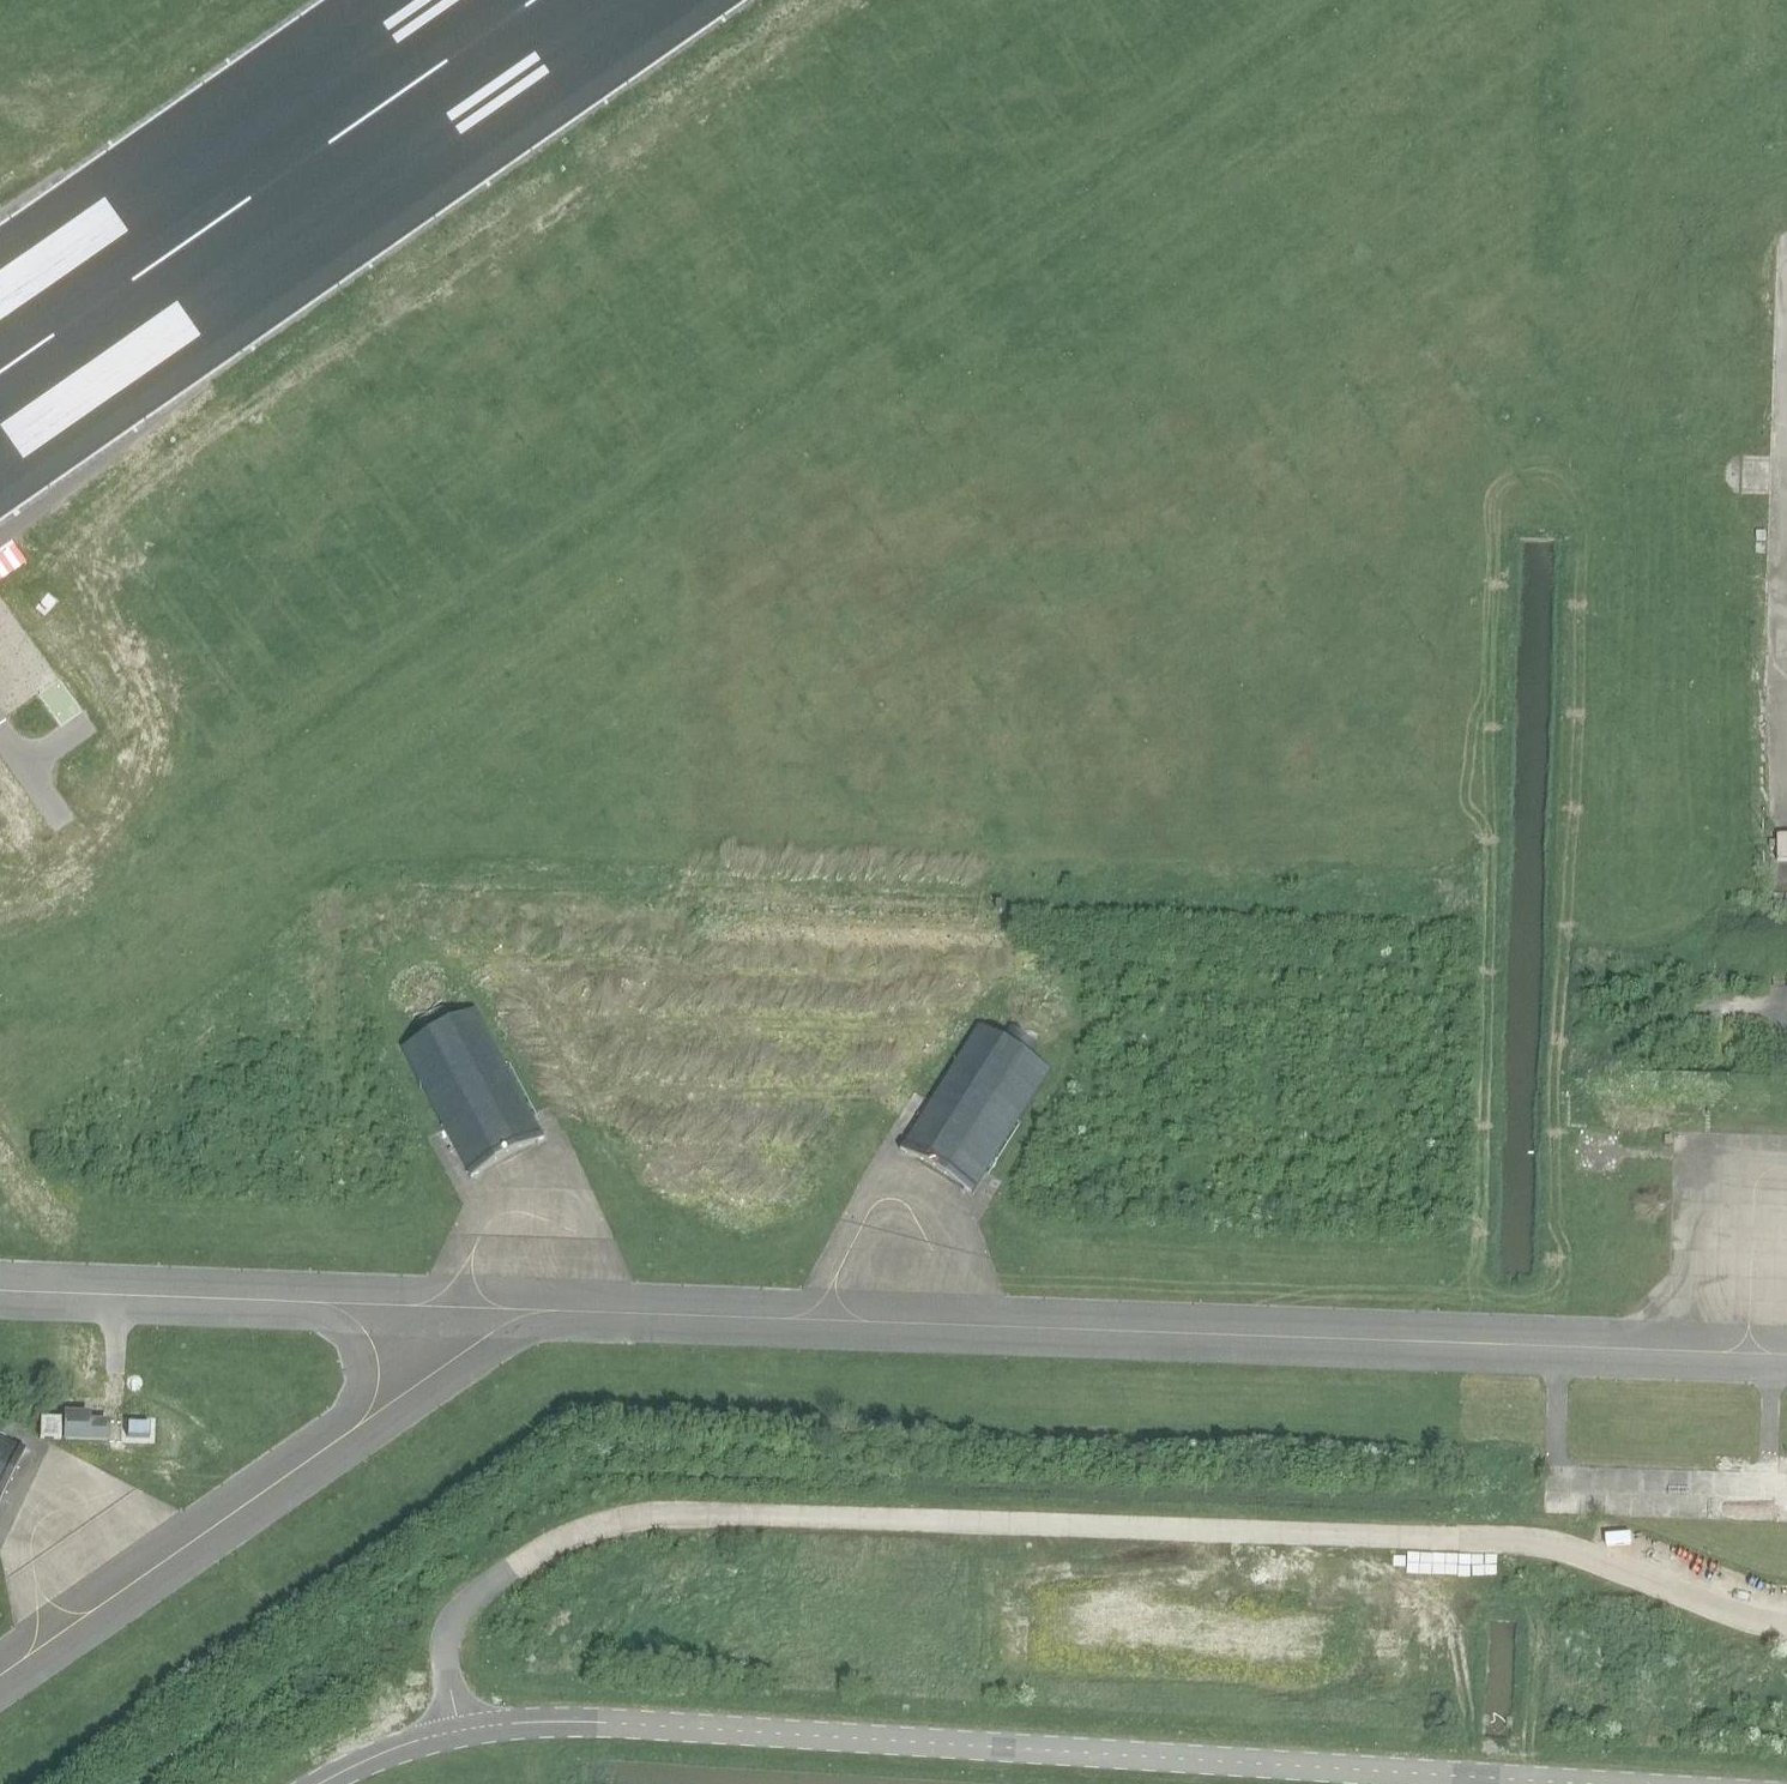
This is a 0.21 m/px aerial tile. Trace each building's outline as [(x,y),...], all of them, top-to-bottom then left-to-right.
[(1774,857),(1786,857),(1786,833),(1786,830),(1773,831),(1774,857)] [(401,1048),(444,1129),(471,1179),(545,1139),(532,1114),(529,1108),(532,1107),(529,1101),(526,1103),(477,1009),(455,1021),(447,1006),(416,1022),(423,1037),(401,1048)] [(900,1150),(971,1195),(987,1169),(993,1160),(1050,1070),(1029,1057),(1038,1043),(1008,1024),(999,1038),(978,1025),(930,1102),(900,1150)] [(64,1440),(107,1441),(107,1437),(107,1423),(98,1423),(90,1423),(88,1423),(88,1415),(64,1414),(64,1424),(64,1440)] [(39,1439),(60,1440),(60,1439),(60,1424),(60,1419),(40,1418),(39,1431),(39,1439)] [(128,1423),(127,1438),(149,1438),(150,1424),(128,1423)] [(26,1450),(0,1438),(0,1504),(26,1450)]
